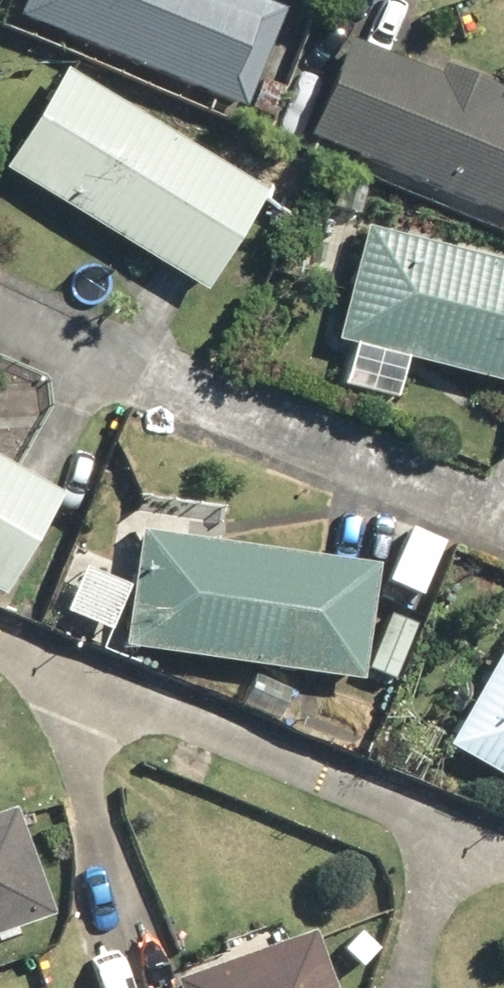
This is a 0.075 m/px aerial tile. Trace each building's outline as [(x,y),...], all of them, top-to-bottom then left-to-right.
[(23,26),(233,116),(276,16),(239,0),(34,0),(23,26)] [(300,146),(503,233),(503,117),(485,109),(490,97),(429,71),(423,84),(342,49),(300,146)] [(0,166),(0,182),(195,305),(261,200),(59,72),(0,166)] [(350,236),(330,344),(344,346),(335,396),(388,405),(395,364),(503,384),(503,275),(446,265),(452,234),(410,227),(406,247),(350,236)] [(48,502),(0,473),(0,580),(48,502)] [(443,542),(409,525),(377,588),(411,605),(443,542)] [(127,546),(114,654),(352,682),(365,575),(127,546)] [(98,637),(119,594),(74,572),(54,615),(98,637)] [(406,629),(376,620),(360,679),(389,687),(406,629)] [(495,645),(433,752),(503,794),(503,650),(495,645)] [(65,910),(26,802),(0,812),(0,934),(65,910)] [(324,929),(183,976),(187,987),(344,987),(324,929)]
